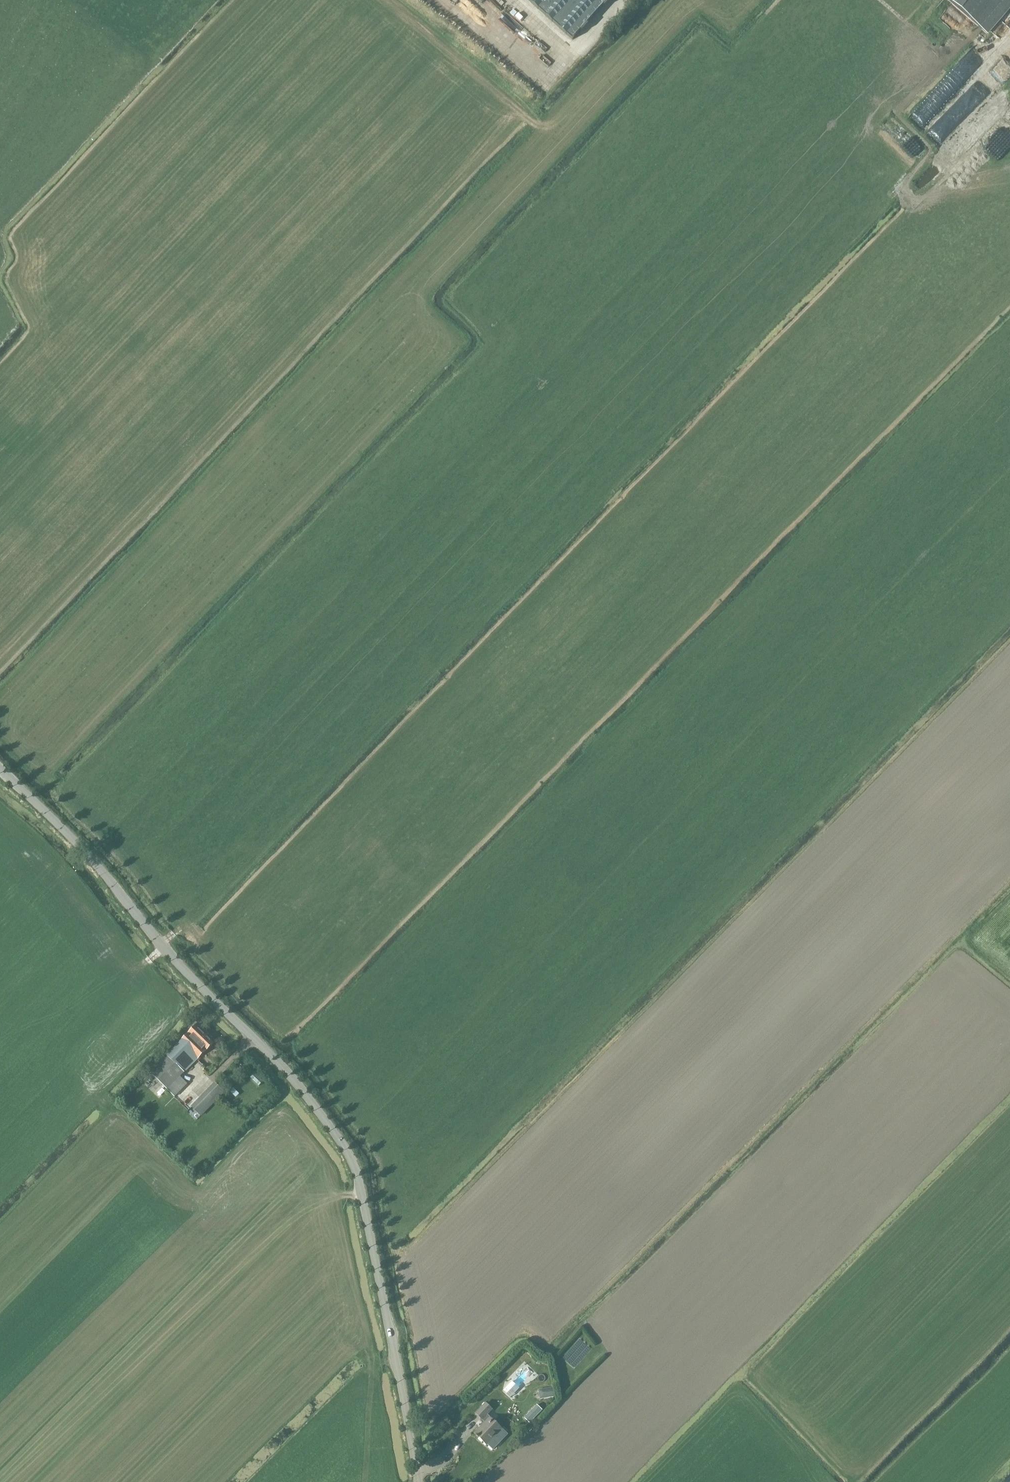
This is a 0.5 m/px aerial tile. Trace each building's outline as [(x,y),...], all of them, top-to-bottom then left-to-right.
[(572,40),(580,31),(582,33),(589,25),(587,23),(603,6),(604,7),(611,0),(528,0),(572,40)] [(988,35),(1009,9),(1009,0),(948,0),(988,35)] [(206,1052),(214,1043),(196,1025),(166,1056),(149,1074),(175,1097),(188,1084),(180,1077),(184,1073),(197,1060),(206,1052)] [(256,1085),(261,1081),(254,1072),(249,1076),(256,1085)] [(204,1112),(221,1095),(224,1092),(216,1084),(192,1107),(201,1116),(204,1112)] [(511,1381),(503,1388),(510,1396),(535,1374),(524,1362),(507,1376),(511,1381)] [(538,1390),(540,1399),(555,1397),(553,1387),(538,1390)] [(490,1400),(486,1404),(476,1414),(485,1423),(475,1434),(486,1445),(502,1429),(487,1414),(495,1405),(490,1400)] [(537,1404),(525,1417),(530,1422),(542,1410),(537,1404)]
